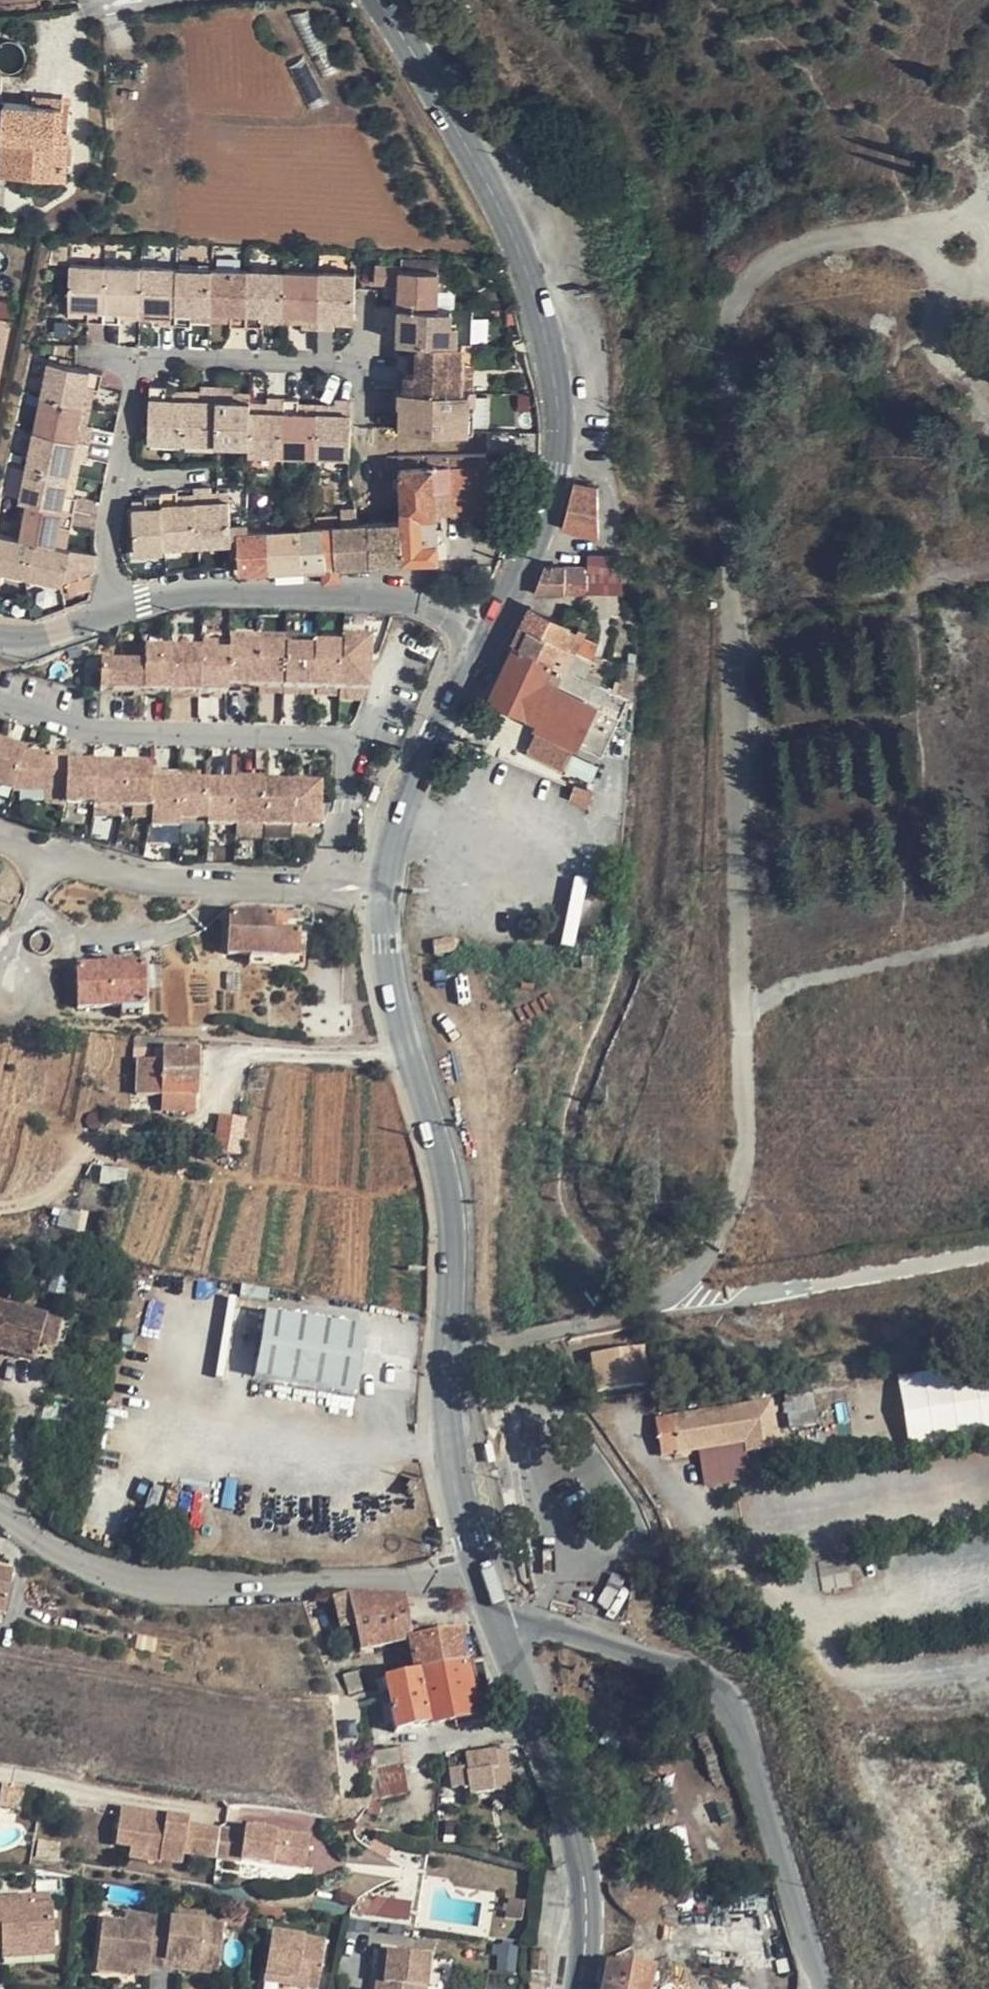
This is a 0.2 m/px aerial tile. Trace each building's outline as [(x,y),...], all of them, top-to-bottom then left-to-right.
[(34,105),(64,106),(65,97),(34,95),(34,105)] [(64,106),(34,105),(5,104),(1,173),(28,175),(63,177),(64,165),(68,166),(69,140),(62,139),(63,129),(64,106)] [(336,315),(356,315),(357,287),(357,272),(320,272),(285,271),(249,270),(214,269),(178,267),(142,266),(106,266),(71,265),(69,309),(90,309),(89,317),(89,320),(105,321),(121,322),(121,318),(121,310),(140,310),(159,311),(159,319),(159,322),(176,323),(193,324),(193,320),(194,312),(212,312),(232,313),(232,322),(232,325),(247,325),(264,325),(263,322),(263,313),(283,314),(302,314),(302,323),(302,328),(319,328),(335,328),(335,325),(336,315)] [(439,308),(440,290),(441,270),(402,270),(402,266),(376,265),(375,282),(401,284),(400,306),(401,306),(439,308)] [(447,290),(440,290),(439,308),(446,308),(447,290)] [(452,322),(453,308),(446,308),(439,308),(401,306),(400,341),(412,341),(419,341),(458,342),(459,322),(452,322)] [(90,309),(69,309),(69,317),(89,317),(90,309)] [(121,310),(121,318),(139,318),(140,310),(121,310)] [(159,311),(140,310),(139,318),(159,319),(159,311)] [(193,320),(212,321),(212,312),(194,312),(193,320)] [(232,313),(212,312),(212,321),(212,322),(232,322),(232,313)] [(263,313),(263,322),(283,323),(283,314),(263,313)] [(302,323),(302,314),(283,314),(283,323),(302,323)] [(355,325),(356,315),(336,315),(335,325),(355,325)] [(3,374),(14,321),(0,318),(0,373),(3,374)] [(463,365),(463,343),(458,342),(419,341),(419,370),(410,370),(403,370),(403,377),(463,380),(463,365)] [(419,370),(419,341),(412,341),(410,370),(419,370)] [(88,386),(96,387),(100,388),(103,373),(49,362),(42,396),(35,431),(90,442),(93,426),(88,425),(80,424),(84,405),(88,386)] [(473,365),(463,365),(463,380),(473,380),(473,365)] [(403,377),(402,388),(463,390),(463,380),(403,377)] [(473,390),(473,380),(463,380),(463,390),(473,390)] [(168,399),(168,390),(168,385),(151,385),(150,441),(183,441),(217,443),(250,444),(250,454),(283,454),(316,455),(351,456),(352,425),(353,400),(336,400),(335,404),(336,413),(318,412),(299,412),(300,404),(300,399),(284,399),(284,398),(268,398),(268,402),(268,411),(251,410),(252,400),(234,400),(234,392),(235,387),(219,386),(203,386),(202,391),(202,399),(185,398),(168,399)] [(91,407),(96,387),(88,386),(84,405),(91,407)] [(475,430),(476,390),(473,390),(463,390),(402,388),(398,388),(397,427),(475,430)] [(185,390),(168,390),(168,399),(185,398),(185,390)] [(202,399),(202,391),(185,390),(185,398),(202,399)] [(268,402),(252,400),(251,410),(268,411),(268,402)] [(319,404),(300,404),(299,412),(318,412),(319,404)] [(335,404),(319,404),(318,412),(336,413),(335,404)] [(88,425),(91,407),(84,405),(80,424),(88,425)] [(86,459),(90,442),(35,431),(28,466),(21,502),(28,503),(21,538),(60,546),(64,525),(71,527),(72,527),(75,512),(78,496),(74,495),(66,494),(70,475),(73,456),(81,458),(86,459)] [(490,517),(488,455),(481,454),(444,455),(402,457),(402,468),(403,502),(404,509),(437,507),(437,512),(452,510),(452,515),(490,517)] [(77,476),(81,458),(73,456),(70,475),(77,476)] [(74,495),(77,476),(70,475),(66,494),(74,495)] [(598,488),(573,483),(568,505),(598,513),(598,488)] [(213,491),(212,487),(195,488),(196,493),(197,501),(199,544),(233,542),(233,533),(232,524),(231,499),(213,500),(213,491)] [(180,503),(179,494),(179,489),(163,491),(165,546),(199,544),(197,501),(180,503)] [(230,490),(213,491),(213,500),(231,499),(230,490)] [(196,493),(179,494),(180,503),(197,501),(196,493)] [(599,537),(598,513),(568,505),(562,527),(599,537)] [(359,524),(356,507),(342,509),(343,525),(359,524)] [(439,558),(437,512),(437,507),(404,509),(404,521),(420,519),(422,558),(439,558)] [(286,518),(268,519),(269,529),(287,528),(286,518)] [(403,559),(422,558),(420,519),(404,521),(403,521),(403,559)] [(371,562),(382,561),(403,559),(403,521),(368,523),(371,562)] [(338,564),(371,562),(368,523),(359,524),(343,525),(336,525),(338,564)] [(249,531),(247,525),(232,524),(233,533),(239,533),(239,532),(249,531)] [(66,548),(71,527),(64,525),(60,546),(66,548)] [(325,580),(340,578),(338,564),(336,525),(321,526),(325,566),(325,570),(325,580)] [(305,567),(324,566),(325,566),(321,526),(303,527),(305,567)] [(271,568),(305,567),(303,527),(287,528),(269,529),(271,568)] [(241,571),(271,568),(269,529),(249,531),(239,532),(239,533),(241,571)] [(65,580),(69,560),(84,563),(87,552),(66,548),(60,546),(21,538),(0,534),(0,569),(3,569),(65,582),(65,580)] [(65,580),(96,569),(97,554),(87,552),(84,563),(69,560),(65,580)] [(588,591),(621,591),(622,556),(589,555),(589,567),(545,566),(534,595),(588,592),(588,591)] [(325,580),(325,570),(325,566),(324,566),(305,567),(307,581),(325,580)] [(578,630),(529,607),(522,625),(592,657),(598,645),(582,637),(587,625),(581,623),(578,630)] [(585,671),(592,657),(522,625),(511,647),(514,649),(515,646),(565,670),(568,664),(585,671)] [(257,644),(257,635),(230,634),(229,642),(257,644)] [(285,637),(257,635),(257,644),(285,645),(285,637)] [(285,647),(285,645),(257,644),(229,642),(227,686),(255,687),(340,691),(366,691),(368,691),(370,640),(342,639),(342,645),(313,645),(313,649),(285,647)] [(203,653),(219,653),(220,643),(203,642),(203,653)] [(602,755),(628,699),(565,670),(515,646),(514,649),(491,697),(540,720),(538,725),(576,743),(602,755)] [(219,653),(203,653),(200,652),(200,650),(144,649),(143,664),(101,662),(100,691),(227,694),(227,686),(228,653),(219,653)] [(366,691),(340,691),(339,701),(362,701),(366,691)] [(576,743),(538,725),(527,751),(564,768),(576,743)] [(13,792),(26,751),(0,743),(0,788),(13,792)] [(180,780),(157,779),(150,779),(150,766),(66,763),(65,804),(93,805),(93,808),(132,809),(149,809),(152,809),(151,827),(179,828),(179,819),(207,820),(207,824),(320,827),(320,784),(200,780),(180,780)] [(180,780),(181,772),(157,771),(157,779),(180,780)] [(200,773),(181,772),(180,780),(200,780),(200,773)] [(574,789),(591,795),(593,790),(576,784),(574,789)] [(587,805),(591,795),(574,789),(570,799),(587,805)] [(149,809),(132,809),(132,818),(149,819),(149,809)] [(273,933),(274,924),(275,914),(230,913),(229,954),(250,956),(272,957),(272,965),(305,966),(307,934),(280,933),(273,933)] [(454,939),(433,942),(435,954),(456,952),(455,947),(459,947),(458,940),(455,940),(454,939)] [(272,957),(250,956),(250,965),(272,965),(272,957)] [(591,960),(582,960),(582,970),(591,969),(591,960)] [(114,965),(106,966),(78,966),(79,1008),(122,1007),(142,1007),(145,1006),(145,965),(114,965)] [(142,1007),(122,1007),(122,1018),(142,1018),(142,1007)] [(42,1051),(43,1034),(33,1033),(32,1050),(42,1051)] [(165,1050),(165,1040),(136,1039),(135,1049),(165,1050)] [(197,1097),(199,1051),(165,1050),(135,1049),(135,1063),(139,1062),(137,1095),(164,1096),(197,1097)] [(196,1112),(197,1097),(164,1096),(163,1111),(196,1112)] [(239,1156),(245,1119),(221,1116),(216,1152),(239,1156)] [(78,1214),(63,1210),(58,1227),(75,1230),(78,1214)] [(34,1360),(39,1342),(46,1317),(0,1304),(0,1350),(34,1360)] [(366,1330),(266,1313),(255,1376),(355,1393),(366,1330)] [(60,1321),(46,1317),(39,1342),(52,1346),(60,1321)] [(135,1335),(124,1332),(121,1345),(132,1348),(135,1335)] [(643,1348),(592,1356),(597,1393),(647,1385),(643,1348)] [(897,1378),(909,1453),(988,1440),(988,1363),(897,1378)] [(809,1383),(786,1387),(792,1428),(816,1425),(809,1383)] [(761,1439),(762,1451),(778,1448),(772,1413),(777,1413),(776,1408),(772,1408),(771,1402),(767,1402),(766,1393),(749,1395),(750,1404),(656,1419),(662,1455),(745,1442),(761,1439)] [(761,1439),(745,1442),(747,1453),(762,1451),(761,1439)] [(7,1608),(13,1569),(0,1567),(0,1607),(7,1608)] [(355,1624),(348,1594),(345,1593),(334,1596),(341,1628),(355,1624)] [(410,1629),(406,1597),(348,1594),(355,1624),(361,1649),(410,1640),(412,1639),(410,1629)] [(315,1618),(309,1620),(323,1662),(336,1657),(331,1642),(324,1644),(315,1618)] [(410,1629),(412,1639),(436,1635),(434,1625),(410,1629)] [(412,1639),(410,1640),(416,1672),(465,1662),(460,1631),(436,1635),(412,1639)] [(395,1732),(476,1717),(465,1662),(416,1672),(385,1677),(390,1703),(395,1732)] [(347,1686),(361,1683),(357,1671),(344,1675),(347,1686)] [(390,1703),(385,1677),(378,1678),(383,1705),(390,1703)] [(349,1695),(364,1691),(361,1683),(347,1686),(349,1695)] [(370,1771),(404,1766),(401,1746),(367,1754),(368,1772),(370,1771)] [(511,1789),(505,1749),(495,1750),(498,1768),(491,1769),(494,1792),(511,1789)] [(471,1795),(494,1792),(491,1769),(498,1768),(495,1750),(466,1755),(467,1764),(458,1766),(460,1782),(469,1780),(471,1795)] [(457,1764),(456,1757),(448,1759),(449,1766),(457,1764)] [(408,1792),(404,1766),(370,1771),(368,1772),(370,1799),(408,1792)] [(216,1857),(220,1829),(188,1824),(189,1819),(121,1808),(117,1845),(131,1847),(161,1852),(159,1864),(161,1864),(161,1862),(182,1865),(184,1854),(216,1859),(216,1857)] [(245,1832),(242,1860),(306,1870),(310,1838),(246,1828),(245,1832)] [(245,1832),(220,1829),(216,1857),(242,1860),(245,1832)] [(353,1834),(330,1831),(327,1853),(349,1856),(353,1834)] [(60,1847),(39,1843),(37,1858),(58,1862),(60,1847)] [(161,1852),(131,1847),(129,1860),(159,1864),(161,1852)] [(52,1894),(31,1895),(31,1904),(53,1903),(52,1894)] [(31,1895),(0,1897),(0,1948),(2,1948),(32,1946),(32,1957),(55,1955),(53,1903),(31,1904),(31,1895)] [(411,1918),(413,1901),(393,1898),(391,1915),(411,1918)] [(282,1916),(284,1908),(259,1905),(258,1913),(282,1916)] [(171,1918),(171,1917),(126,1912),(124,1920),(104,1918),(96,1970),(120,1973),(121,1964),(150,1967),(165,1969),(171,1918)] [(203,1922),(171,1918),(165,1969),(180,1970),(182,1963),(219,1967),(223,1933),(202,1930),(203,1922)] [(224,1924),(203,1922),(202,1930),(223,1933),(224,1924)] [(303,1944),(304,1936),(272,1932),(264,1981),(280,1984),(281,1977),(319,1983),(324,1948),(303,1944)] [(326,1940),(304,1936),(303,1944),(324,1948),(326,1940)] [(32,1946),(2,1948),(2,1958),(32,1957),(32,1946)] [(426,1988),(427,1988),(430,1956),(379,1950),(378,1967),(385,1967),(383,1988),(418,1988),(419,1988),(426,1988)] [(547,1952),(534,1951),(532,1971),(544,1973),(547,1952)] [(608,1962),(603,1988),(649,1988),(653,1969),(608,1962)] [(218,1975),(219,1967),(182,1963),(180,1970),(218,1975)] [(148,1977),(150,1967),(121,1964),(120,1973),(148,1977)] [(378,1967),(376,1988),(383,1988),(385,1967),(378,1967)] [(319,1983),(281,1977),(280,1984),(309,1988),(318,1988),(319,1983)]
